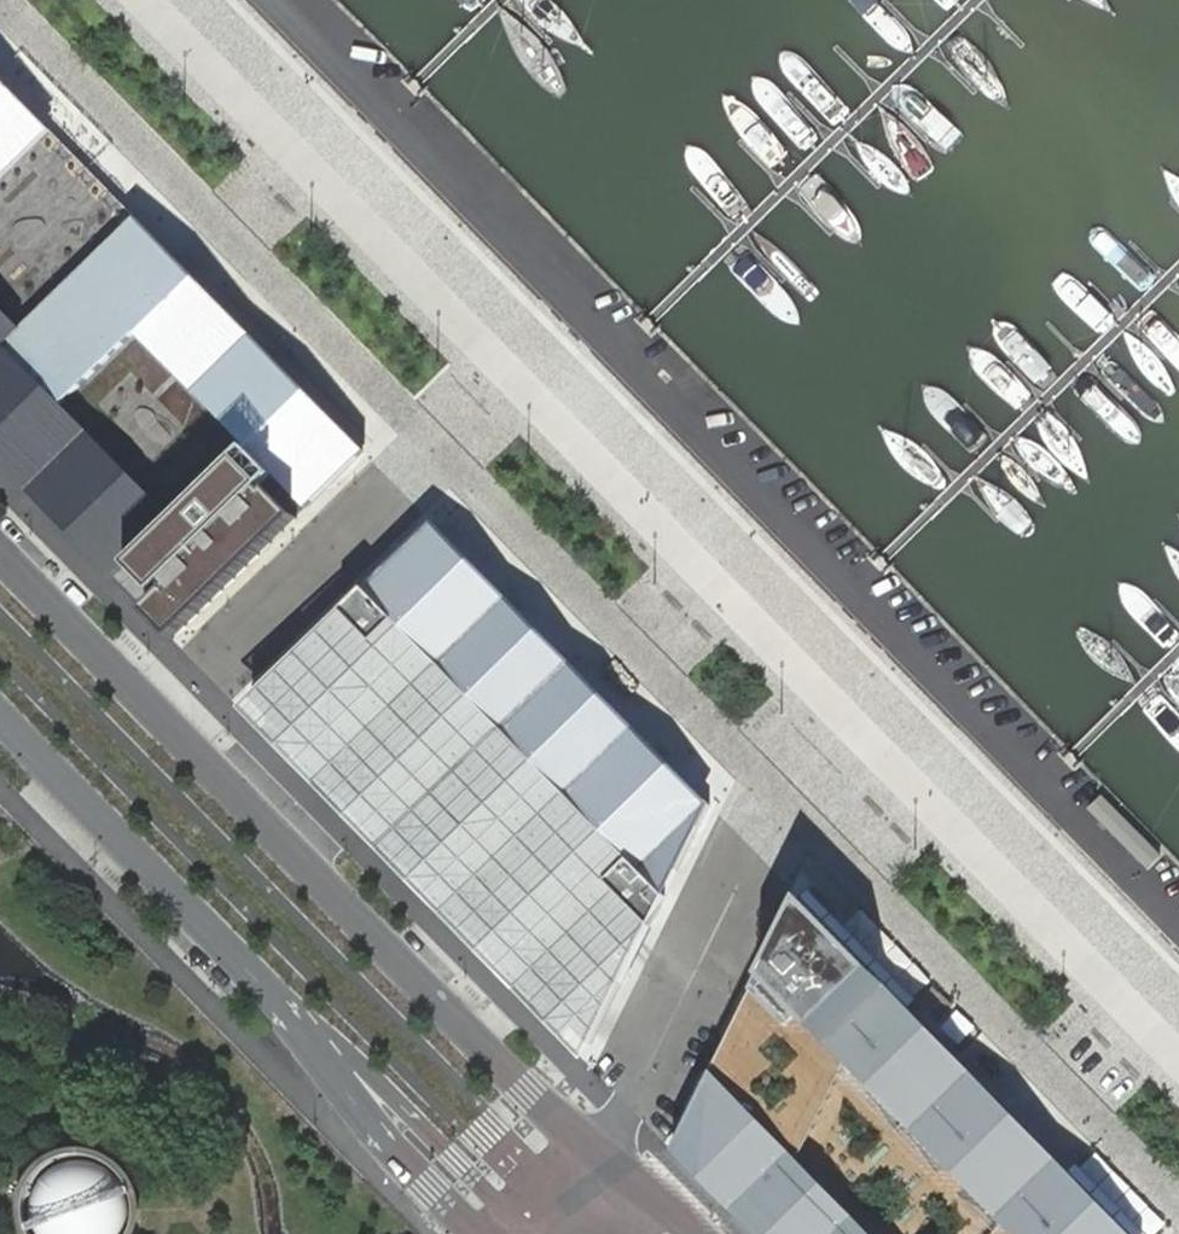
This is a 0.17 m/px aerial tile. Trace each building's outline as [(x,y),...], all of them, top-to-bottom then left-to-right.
[(356,459),(0,91),(0,478),(163,647),(290,525),(259,492),(269,482),(300,513),(356,459)] [(358,585),(249,695),(598,1046),(615,1009),(651,931),(665,902),(711,802),(428,513),(358,585)] [(662,1158),(737,1233),(1132,1233),(796,881),(662,1158)] [(39,1168),(34,1174),(30,1181),(27,1188),(25,1196),(24,1204),(24,1212),(25,1220),(27,1227),(30,1233),(132,1233),(134,1230),(137,1222),(138,1213),(139,1204),(137,1195),(135,1187),(131,1179),(126,1171),(120,1165),(112,1160),(105,1155),(96,1152),(88,1151),(79,1150),(70,1151),(61,1154),(53,1158),(46,1162),(39,1168)]
